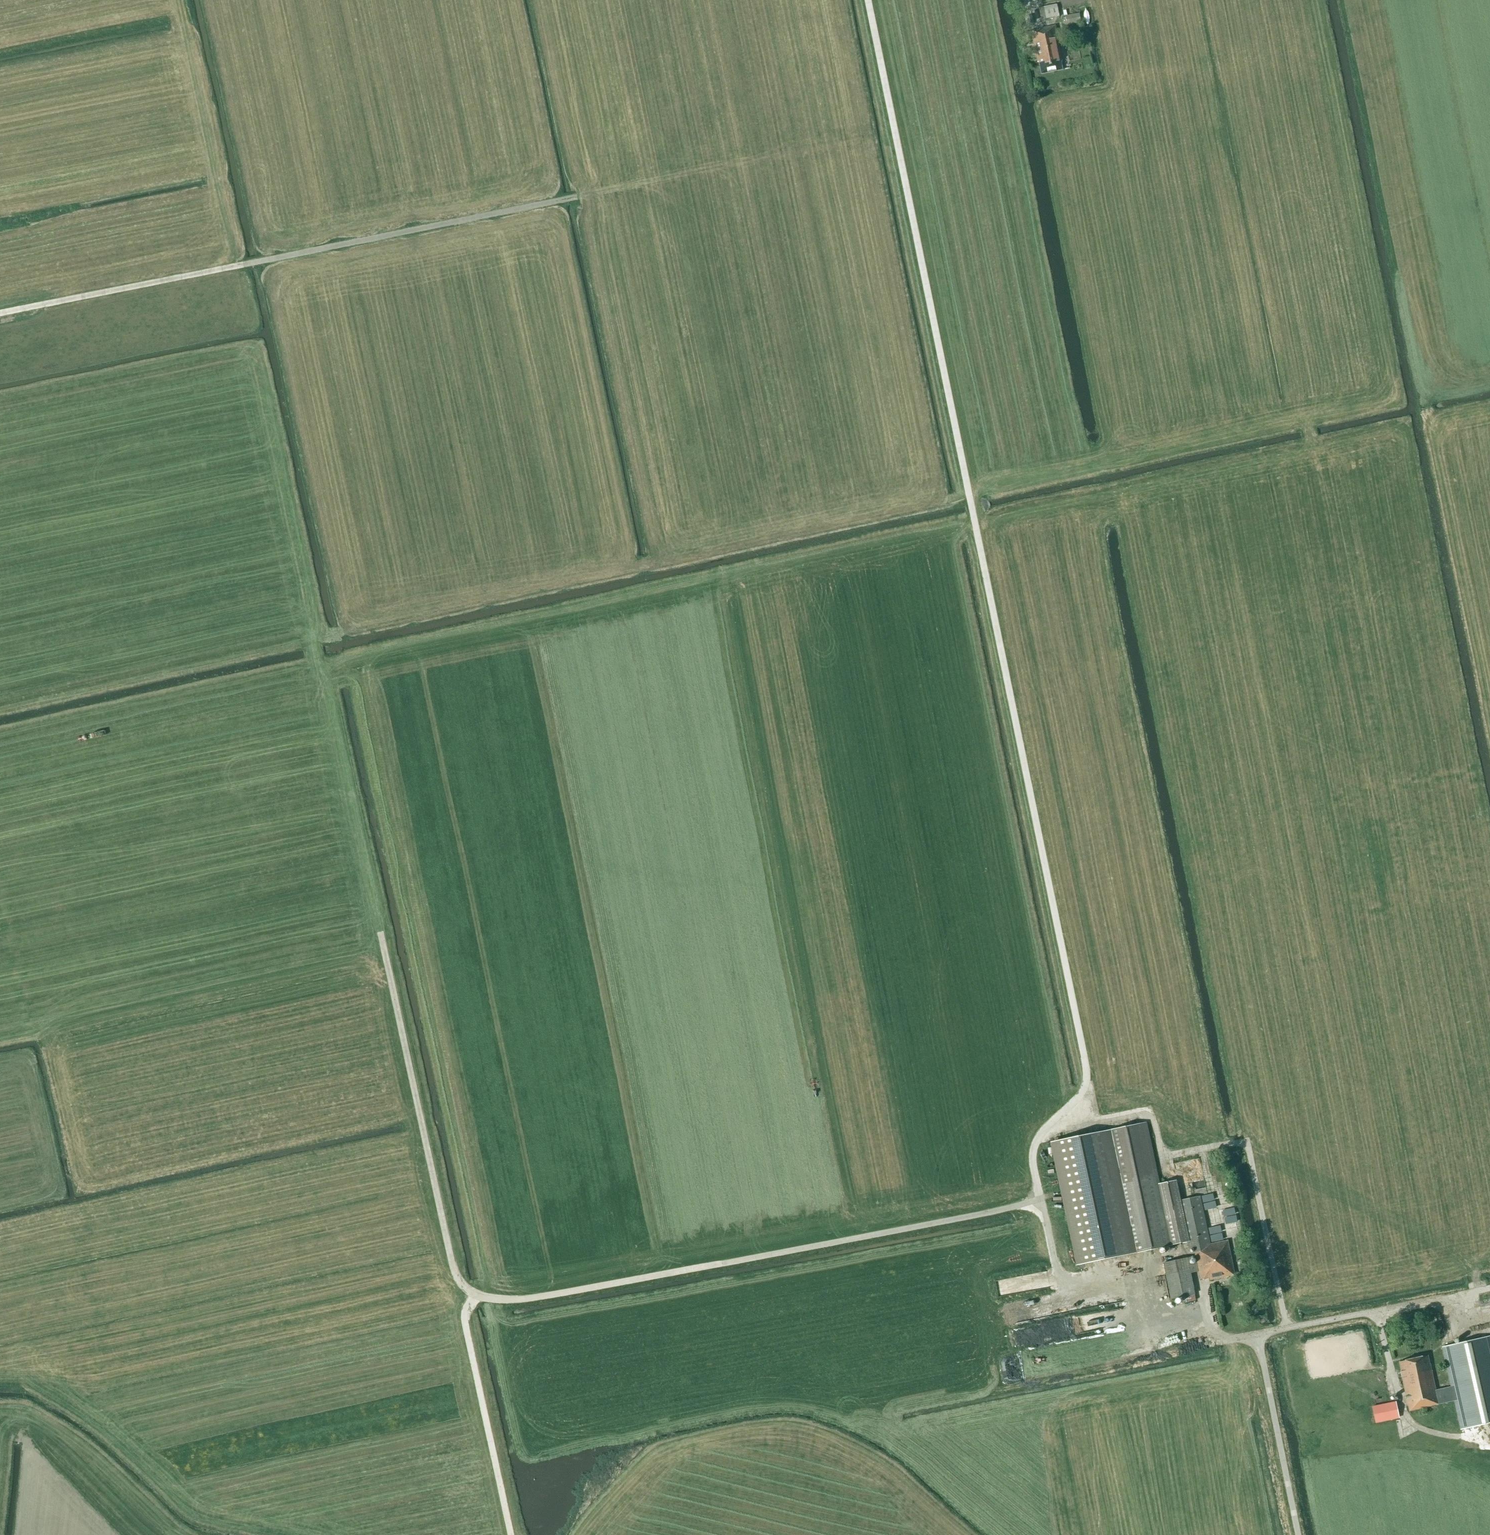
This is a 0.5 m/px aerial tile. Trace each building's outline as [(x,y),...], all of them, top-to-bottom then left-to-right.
[(1059,16),(1057,4),(1039,7),(1041,20),(1059,16)] [(1065,15),(1067,25),(1081,23),(1079,12),(1065,15)] [(1062,61),(1055,26),(1040,29),(1040,31),(1032,32),(1038,62),(1039,62),(1041,74),(1062,69),(1060,61),(1062,61)] [(1053,1142),(1079,1265),(1188,1242),(1189,1249),(1194,1248),(1195,1256),(1174,1261),(1164,1263),(1166,1275),(1171,1299),(1182,1297),(1183,1303),(1196,1300),(1195,1294),(1190,1269),(1198,1268),(1201,1280),(1209,1278),(1209,1280),(1234,1275),(1229,1250),(1232,1249),(1232,1246),(1228,1246),(1227,1241),(1210,1245),(1199,1197),(1179,1201),(1175,1181),(1159,1184),(1146,1123),(1053,1142)] [(1228,1230),(1240,1227),(1234,1206),(1223,1209),(1228,1230)] [(1451,1387),(1436,1390),(1430,1364),(1429,1364),(1427,1356),(1399,1362),(1401,1371),(1400,1371),(1409,1411),(1454,1401),(1461,1429),(1489,1423),(1489,1336),(1442,1348),(1451,1387)] [(1372,1406),(1376,1423),(1399,1418),(1396,1402),(1372,1406)]
